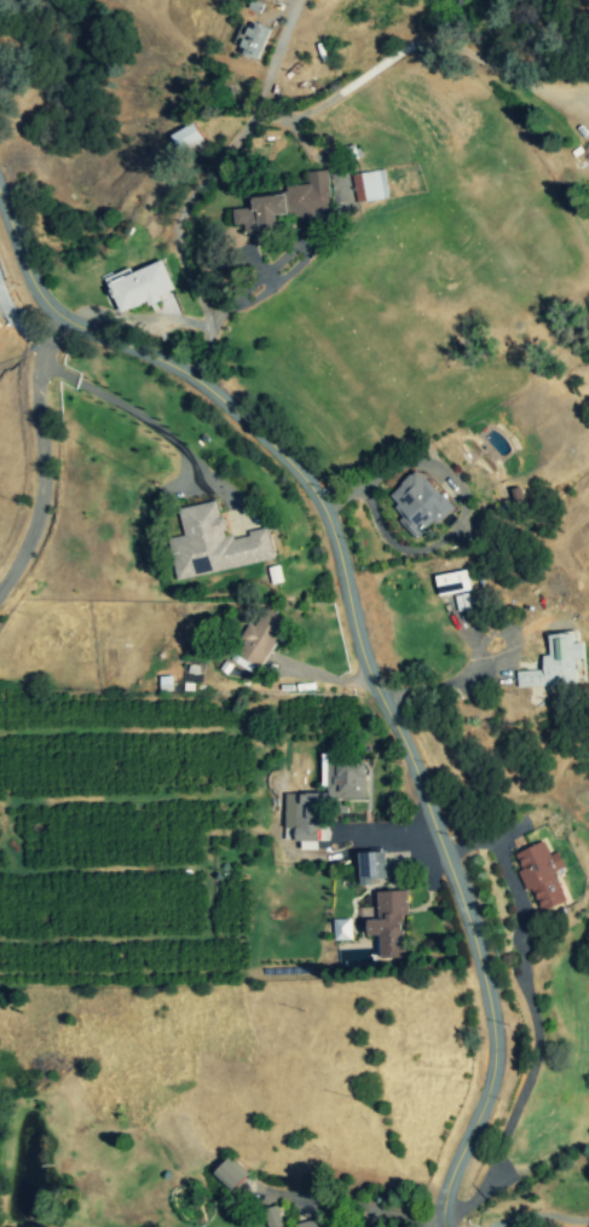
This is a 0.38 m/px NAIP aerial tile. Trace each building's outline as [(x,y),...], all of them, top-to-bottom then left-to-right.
[(268,29),(253,24),(251,28),(240,25),(232,51),(258,59),(268,29)] [(170,135),(182,157),(205,144),(193,123),(170,135)] [(276,232),(276,216),(330,213),(327,171),(307,172),(308,185),(285,186),(286,195),(251,197),(252,208),(232,209),(233,225),(244,224),(244,234),(276,232)] [(388,199),(385,171),(352,174),(355,202),(388,199)] [(174,292),(162,261),(107,282),(119,313),(174,292)] [(452,508),(419,468),(384,498),(417,538),(452,508)] [(274,560),(268,529),(224,538),(217,501),(178,508),(183,536),(168,539),(176,579),(274,560)] [(470,590),(466,570),(434,576),(438,596),(470,590)] [(249,623),(232,653),(258,668),(286,620),(264,607),(253,625),(249,623)] [(516,671),(517,687),(577,685),(576,660),(584,660),(584,642),(575,643),(574,633),(548,634),(549,656),(542,656),(543,670),(516,671)] [(285,793),(285,829),(294,829),(294,841),(320,841),(320,799),(366,799),(366,764),(347,764),(347,759),(334,759),(334,763),(327,763),(327,793),(285,793)] [(512,854),(527,892),(532,890),(540,912),(566,902),(554,872),(565,867),(558,852),(550,855),(544,841),(512,854)] [(359,853),(360,885),(373,885),(373,879),(387,878),(386,852),(359,853)] [(376,892),(377,920),(367,920),(367,936),(379,935),(380,959),(404,958),(403,914),(408,914),(407,891),(376,892)] [(333,919),(334,941),(351,940),(351,919),(333,919)] [(247,1174),(228,1156),(213,1174),(232,1191),(247,1174)] [(276,1206),(261,1209),(266,1226),(276,1226),(281,1225),(276,1206)] [(317,1217),(295,1226),(321,1226),(317,1217)]
